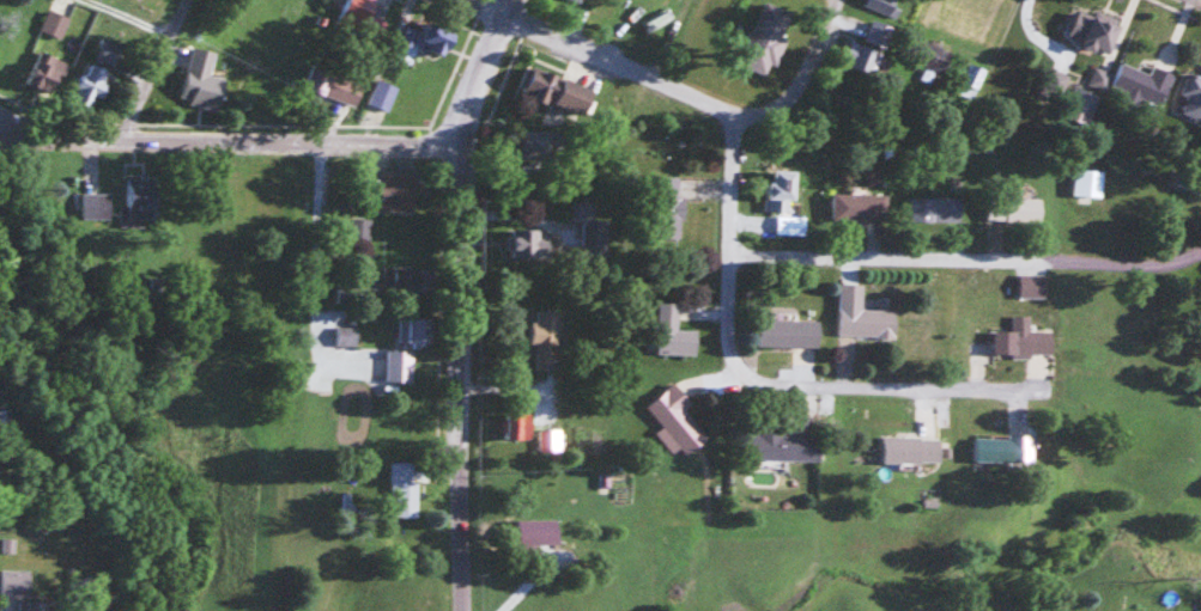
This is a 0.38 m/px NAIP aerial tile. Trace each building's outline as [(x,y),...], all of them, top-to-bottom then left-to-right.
[(338,20),(376,37),(391,4),(383,0),(347,0),(338,20)] [(740,66),(771,77),(795,13),(765,1),(740,66)] [(1067,37),(1107,56),(1122,24),(1082,5),(1067,37)] [(61,36),(68,15),(48,9),(41,30),(61,36)] [(403,46),(450,56),(456,30),(408,20),(403,46)] [(841,65),(873,77),(883,52),(851,40),(841,65)] [(220,106),(223,76),(211,75),(213,49),(187,46),(182,103),(220,106)] [(69,62),(40,50),(30,77),(58,88),(69,62)] [(357,104),(366,76),(314,60),(305,89),(357,104)] [(111,70),(86,61),(72,101),(97,109),(111,70)] [(1149,72),(1119,62),(1110,88),(1161,106),(1173,73),(1151,65),(1149,72)] [(975,89),(984,70),(969,63),(960,83),(975,89)] [(585,115),(594,87),(528,65),(518,93),(585,115)] [(1092,76),(1104,82),(1108,74),(1095,68),(1092,76)] [(1176,101),(1188,106),(1185,114),(1200,121),(1200,78),(1189,72),(1176,101)] [(368,101),(388,110),(398,87),(378,78),(368,101)] [(1099,95),(1074,85),(1061,119),(1085,128),(1099,95)] [(550,158),(550,130),(518,130),(518,158),(550,158)] [(1101,196),(1101,169),(1074,169),(1074,196),(1101,196)] [(372,170),(372,192),(381,192),(381,211),(414,212),(415,171),(372,170)] [(796,171),(769,171),(769,211),(782,211),(782,201),(796,201),(796,171)] [(156,178),(126,177),(126,218),(156,218),(156,178)] [(681,177),(653,177),(653,239),(681,239),(681,177)] [(81,218),(109,218),(109,191),(81,191),(81,218)] [(888,220),(888,194),(832,194),(832,220),(888,220)] [(960,198),(911,198),(911,224),(960,224),(960,198)] [(1040,198),(988,198),(988,224),(1040,224),(1040,198)] [(581,222),(581,259),(607,259),(607,202),(573,202),(573,222),(581,222)] [(369,218),(349,218),(349,255),(369,255),(369,218)] [(510,230),(510,258),(551,258),(551,230),(510,230)] [(432,294),(432,267),(383,267),(383,294),(432,294)] [(896,310),(862,310),(863,288),(840,288),(839,337),(896,337),(896,310)] [(697,354),(697,330),(677,330),(677,303),(657,303),(657,354),(697,354)] [(535,369),(559,370),(561,311),(533,310),(532,346),(536,347),(535,369)] [(432,342),(432,317),(403,317),(403,342),(432,342)] [(759,346),(820,346),(820,320),(759,320),(759,346)] [(336,345),(371,345),(371,322),(336,322),(336,345)] [(1052,331),(995,331),(995,355),(1052,355),(1052,331)] [(413,380),(413,351),(387,351),(387,380),(413,380)] [(646,406),(687,457),(709,439),(685,409),(691,405),(674,384),(646,406)] [(532,411),(509,411),(509,440),(532,440),(532,411)] [(560,431),(541,431),(541,451),(560,451),(560,431)] [(745,461),(822,461),(822,432),(746,431),(745,461)] [(941,463),(941,436),(882,436),(882,463),(941,463)] [(1032,437),(975,437),(975,463),(1032,463),(1032,437)] [(392,461),(392,518),(417,518),(417,461),(392,461)] [(519,520),(519,545),(559,545),(559,520),(519,520)] [(31,570),(0,570),(0,596),(31,596),(31,570)] [(47,602),(22,602),(22,610),(47,610),(47,602)]
